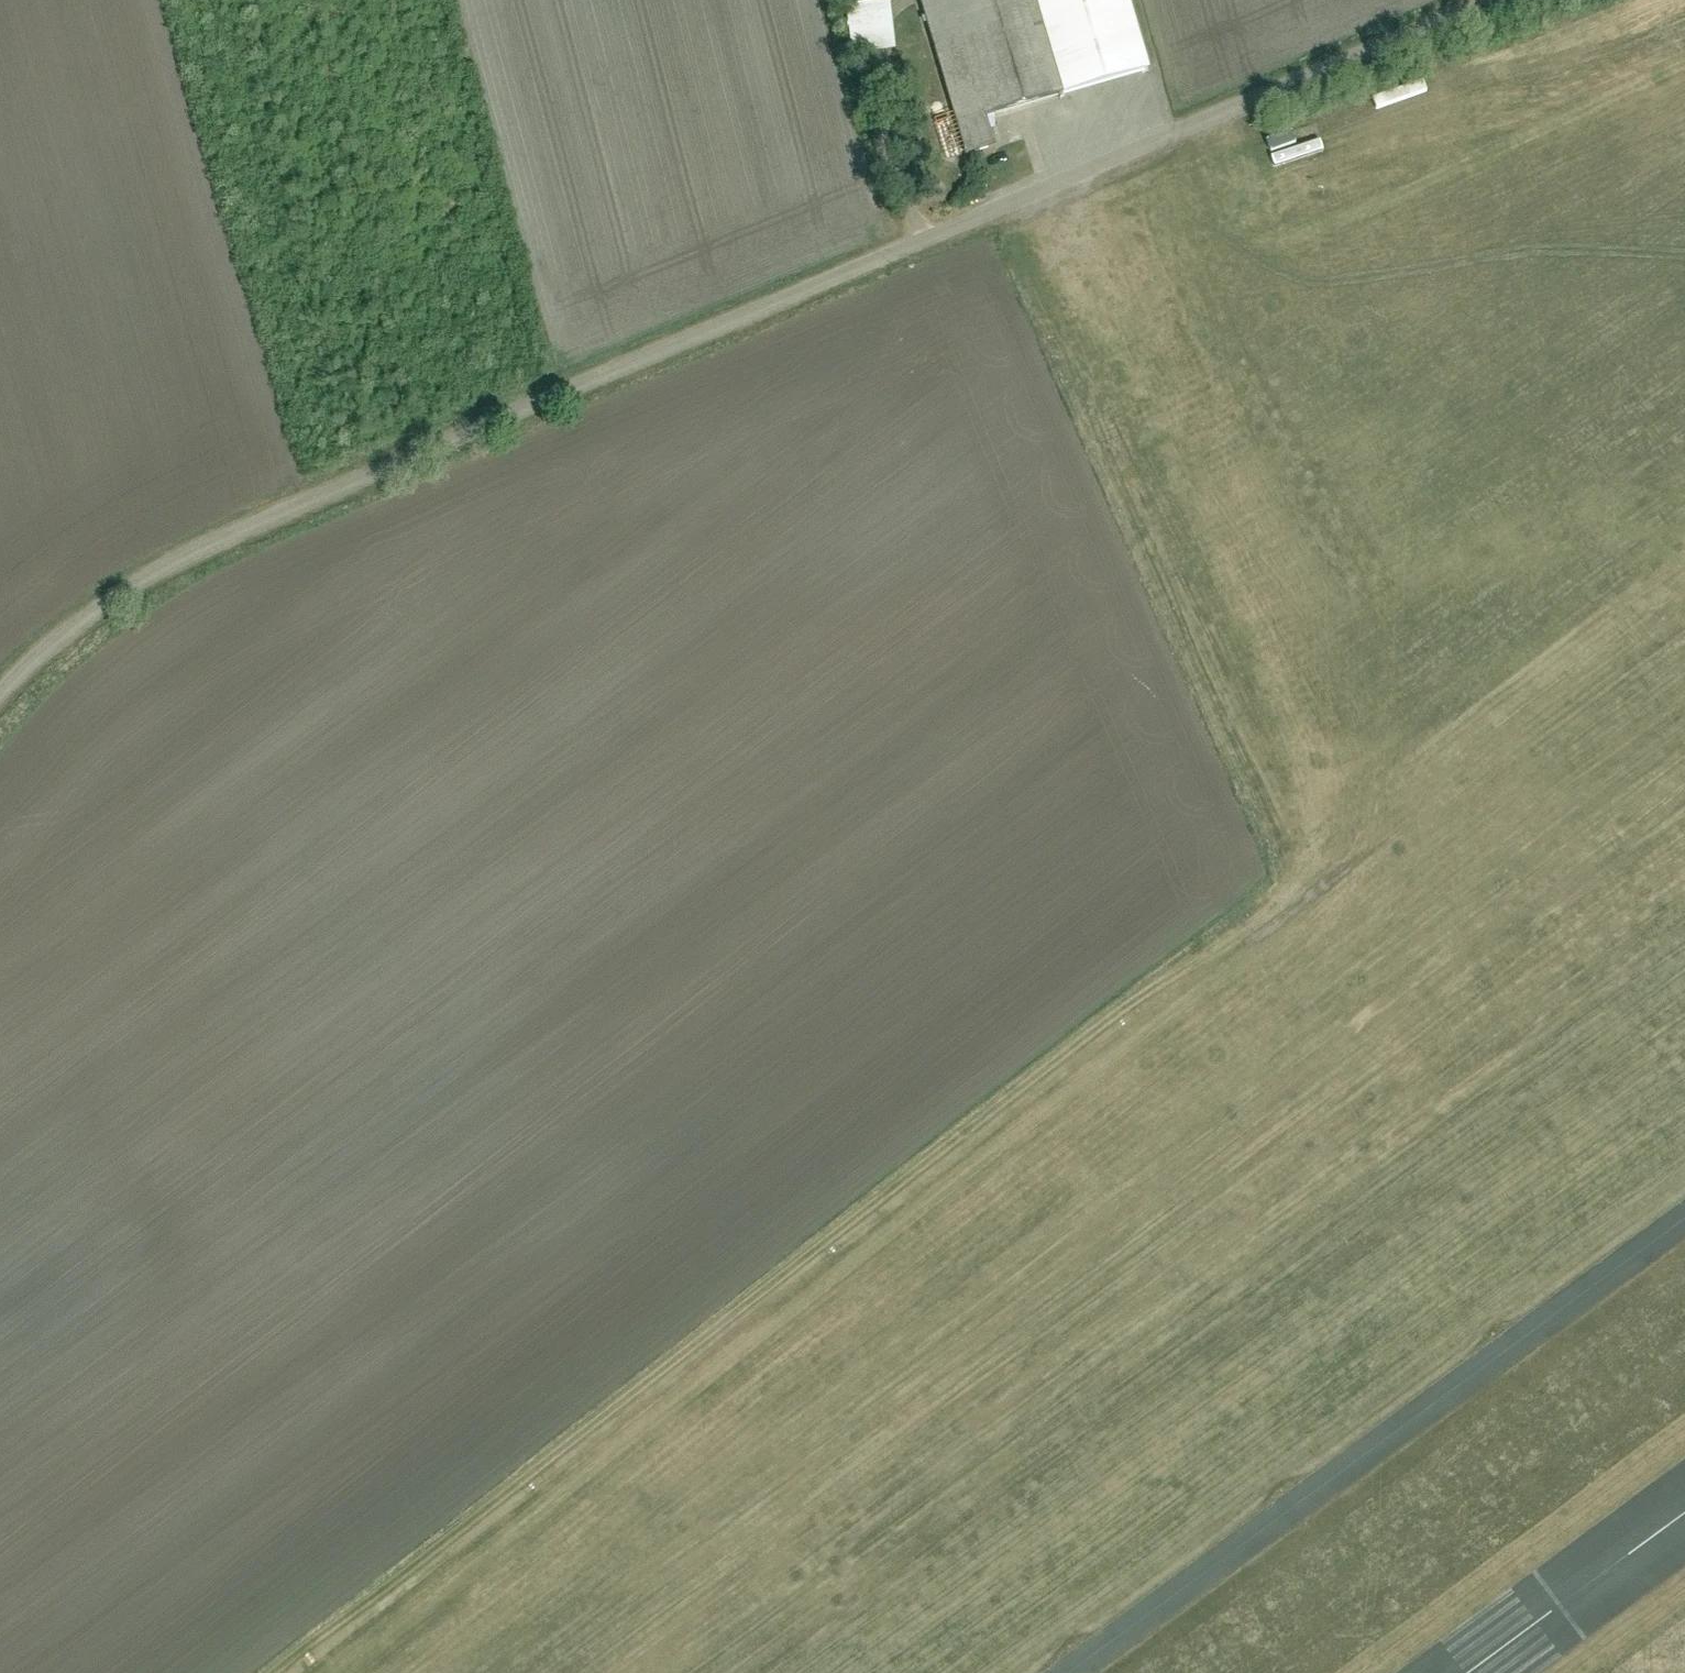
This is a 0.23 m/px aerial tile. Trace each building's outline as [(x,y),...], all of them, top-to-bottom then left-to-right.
[(950,124),(1145,68),(1125,0),(914,0),(950,124)] [(884,2),(840,6),(845,55),(888,51),(884,2)]
